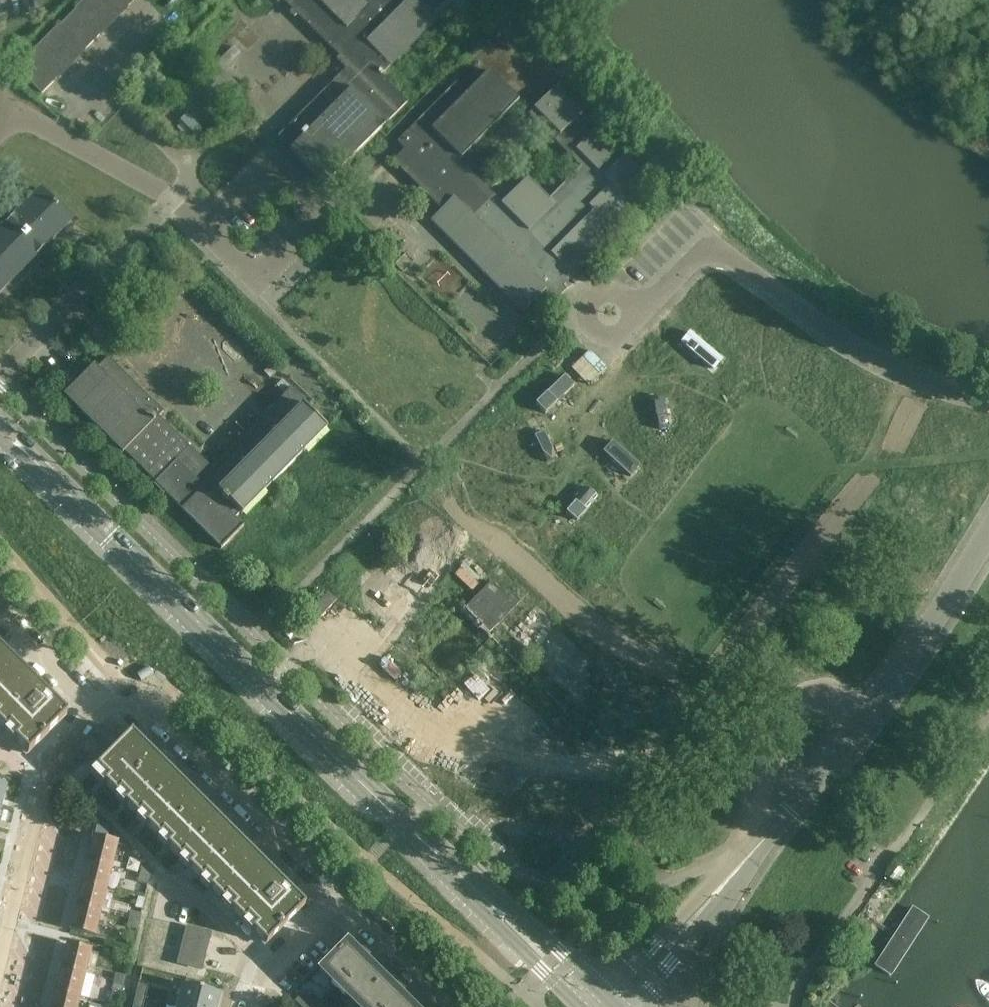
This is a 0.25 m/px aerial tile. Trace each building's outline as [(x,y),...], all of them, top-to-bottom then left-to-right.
[(134,0),(87,0),(77,10),(76,9),(75,10),(76,11),(60,27),(59,26),(58,27),(59,28),(34,53),(33,52),(32,53),(33,54),(16,71),(40,95),(57,78),(59,79),(59,78),(58,77),(83,52),(84,53),(85,52),(84,51),(100,35),(101,36),(102,35),(101,34),(126,9),(127,10),(128,9),(127,8),(134,0)] [(299,14),(297,15),(340,56),(341,55),(351,64),(359,56),(368,64),(373,58),(380,63),(374,69),(381,76),(384,74),(384,73),(391,67),(398,60),(439,19),(433,12),(445,0),(375,0),(372,3),(370,0),(286,0),(299,14)] [(280,136),(278,137),(281,140),(282,139),(285,136),(295,146),(291,150),(327,185),(328,184),(381,131),(386,125),(387,125),(388,124),(409,103),(381,76),(374,69),(380,63),(373,58),(368,64),(359,56),(351,64),(346,69),(280,136)] [(544,312),(566,290),(561,284),(571,274),(573,276),(616,232),(612,228),(633,207),(625,199),(647,177),(597,128),(592,133),(576,118),(581,112),(556,87),(528,115),(580,167),(549,199),(528,177),(502,203),(460,161),(519,101),(490,71),(467,93),(456,83),(398,142),(405,149),(393,162),(441,210),(431,221),(523,312),(534,302),(544,312)] [(106,125),(112,118),(103,110),(97,116),(106,125)] [(0,230),(0,293),(71,221),(40,190),(0,230)] [(127,330),(138,341),(155,323),(184,294),(173,283),(134,323),(127,330)] [(691,334),(682,345),(714,370),(722,360),(708,348),(691,334)] [(589,351),(582,358),(599,375),(606,369),(589,351)] [(212,469),(198,456),(159,418),(163,413),(108,358),(97,370),(94,366),(63,397),(66,400),(68,399),(77,409),(77,410),(77,411),(78,410),(88,420),(87,420),(88,421),(88,420),(98,430),(97,430),(98,431),(99,431),(108,440),(108,441),(109,442),(109,441),(119,450),(118,451),(122,455),(124,453),(155,483),(154,484),(155,484),(182,509),(181,510),(182,511),(183,510),(191,519),(190,519),(192,521),(193,520),(201,529),(200,529),(202,531),(202,530),(211,538),(210,539),(211,540),(212,540),(221,548),(220,549),(221,550),(243,527),(242,526),(235,519),(240,513),(241,515),(264,492),(263,491),(264,489),(265,490),(271,484),(270,483),(271,482),(273,483),(296,460),(294,459),(295,458),(296,459),(302,452),(302,451),(304,452),(326,429),(306,408),(308,406),(291,389),(212,469)] [(599,375),(582,358),(572,367),(589,385),(599,375)] [(561,382),(543,398),(552,407),(569,391),(561,382)] [(538,416),(524,422),(544,466),(558,460),(538,416)] [(612,443),(604,452),(630,477),(639,467),(612,443)] [(587,489),(567,512),(577,520),(596,497),(587,489)] [(493,581),(465,607),(490,632),(520,602),(511,592),(507,595),(493,581)] [(28,755),(67,716),(0,650),(0,728),(28,755)] [(131,733),(96,768),(108,779),(104,784),(116,796),(121,792),(128,799),(124,804),(138,817),(142,813),(150,821),(145,825),(159,839),(163,834),(171,842),(167,846),(266,945),(305,906),(217,818),(199,800),(195,797),(177,779),(174,775),(156,758),(131,733)] [(118,814),(113,818),(118,824),(123,820),(118,814)] [(123,820),(118,824),(123,829),(128,825),(123,820)] [(88,860),(111,866),(117,843),(93,837),(88,860)] [(144,840),(140,844),(145,849),(149,845),(144,840)] [(149,845),(145,849),(149,854),(153,851),(149,845)] [(915,863),(910,859),(906,864),(912,868),(915,863)] [(88,860),(82,883),(106,889),(111,866),(88,860)] [(153,869),(142,866),(141,873),(151,876),(153,869)] [(897,868),(889,879),(896,884),(901,878),(904,873),(897,868)] [(138,883),(149,885),(151,876),(141,873),(138,883)] [(82,883),(76,906),(100,912),(106,889),(82,883)] [(100,912),(76,906),(70,930),(94,935),(100,912)] [(142,913),(131,911),(130,919),(140,922),(142,913)] [(927,923),(913,912),(876,963),(890,973),(927,923)] [(128,927),(138,930),(140,922),(130,919),(128,927)] [(186,927),(183,939),(205,945),(208,933),(186,927)] [(183,939),(180,952),(202,957),(205,945),(183,939)] [(61,967),(85,973),(90,951),(66,945),(61,967)] [(345,945),(319,971),(354,1006),(380,980),(363,963),(367,959),(366,958),(365,960),(359,954),(356,955),(345,945)] [(202,957),(180,952),(177,963),(199,969),(202,957)] [(61,967),(55,991),(79,997),(85,973),(61,967)] [(127,976),(116,973),(114,981),(125,984),(127,976)] [(354,1006),(355,1006),(407,1006),(399,998),(402,995),(401,994),(400,995),(395,989),(390,989),(380,980),(354,1006)] [(112,989),(123,992),(125,984),(114,981),(112,989)] [(138,985),(135,996),(145,999),(148,987),(138,985)] [(177,1006),(216,1006),(219,995),(220,995),(220,994),(182,985),(182,986),(177,1006)] [(51,1006),(76,1006),(79,997),(55,991),(51,1006)] [(296,1000),(302,1006),(326,1006),(313,994),(308,999),(302,994),(296,1000)] [(133,1006),(143,1006),(145,999),(135,996),(133,1006)]
